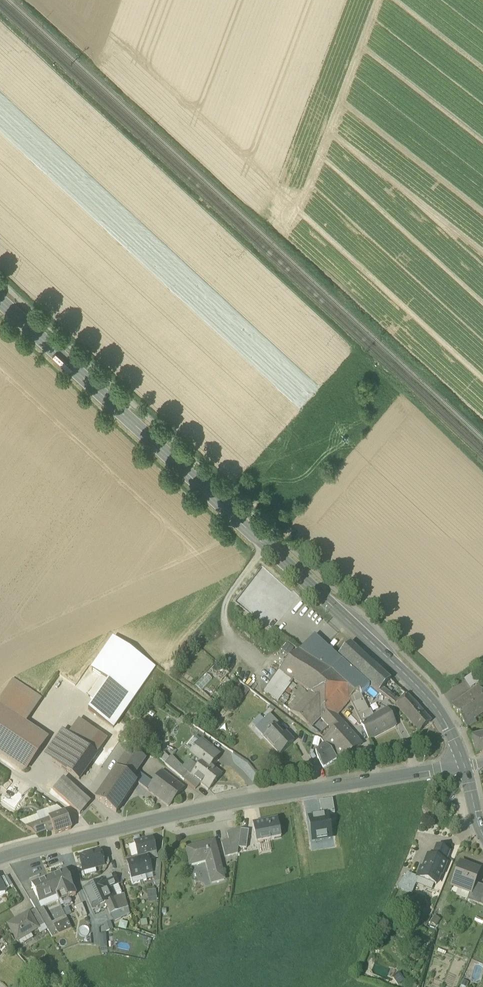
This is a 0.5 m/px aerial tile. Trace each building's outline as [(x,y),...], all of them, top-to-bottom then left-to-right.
[(359,691),(361,695),(369,686),(326,645),(314,636),(299,652),(331,672),(354,693),(359,691)] [(113,640),(92,670),(101,677),(108,682),(109,681),(133,698),(154,668),(113,640)] [(373,688),(379,692),(384,688),(390,680),(350,643),(338,656),(373,688)] [(278,673),(294,682),(310,693),(292,713),(310,727),(315,721),(316,722),(321,717),(328,710),(334,716),(350,701),(349,699),(354,694),(354,693),(331,672),(299,652),(278,673)] [(470,689),(480,682),(473,672),(464,679),(470,689)] [(277,703),(294,682),(278,673),(263,693),(277,703)] [(170,675),(166,680),(174,686),(178,681),(170,675)] [(101,677),(88,696),(95,700),(108,682),(101,677)] [(167,697),(174,686),(166,680),(158,690),(167,697)] [(13,681),(1,699),(26,715),(18,727),(43,744),(48,738),(26,723),(42,700),(13,681)] [(88,710),(113,728),(133,698),(109,681),(108,682),(95,700),(88,710)] [(466,725),(482,713),(482,693),(478,687),(452,706),(466,725)] [(240,692),(245,696),(249,691),(244,688),(240,692)] [(400,701),(384,688),(379,692),(395,705),(400,701)] [(350,701),(361,724),(373,715),(369,708),(367,709),(361,695),(359,691),(354,693),(354,694),(349,699),(350,701)] [(406,695),(400,701),(395,705),(406,718),(418,706),(406,695)] [(18,727),(26,715),(1,699),(0,701),(0,715),(18,727)] [(406,718),(419,732),(431,721),(418,706),(406,718)] [(361,724),(369,739),(395,726),(387,708),(373,715),(361,724)] [(325,740),(341,758),(360,745),(342,725),(334,716),(328,710),(321,717),(326,723),(334,732),(325,740)] [(43,744),(18,727),(0,715),(0,754),(25,771),(43,744)] [(255,729),(280,756),(294,743),(285,734),(282,737),(274,729),(279,725),(270,715),(255,729)] [(84,746),(88,749),(98,733),(79,719),(68,736),(83,747),(84,746)] [(44,755),(51,760),(68,736),(61,731),(44,755)] [(476,756),(482,755),(482,735),(470,738),(476,756)] [(83,747),(68,736),(51,760),(67,771),(83,747)] [(198,757),(203,761),(204,760),(210,765),(211,764),(217,757),(210,752),(211,750),(201,741),(192,752),(198,757)] [(320,763),(323,768),(336,759),(328,747),(325,743),(316,750),(317,756),(320,763)] [(84,746),(83,747),(67,771),(79,779),(93,760),(96,755),(88,749),(84,746)] [(129,748),(115,768),(132,779),(137,771),(145,759),(129,748)] [(97,752),(96,755),(93,760),(99,764),(104,757),(103,756),(97,752)] [(159,756),(165,763),(169,759),(164,752),(159,756)] [(203,761),(198,757),(190,767),(193,770),(195,771),(203,761)] [(169,767),(180,777),(189,767),(185,764),(183,762),(180,765),(175,760),(169,767)] [(222,774),(211,764),(210,765),(204,760),(203,761),(195,771),(191,775),(201,783),(200,784),(208,790),(222,774)] [(137,782),(132,779),(115,768),(108,780),(128,794),(137,782)] [(193,770),(184,780),(195,790),(200,784),(201,783),(191,775),(195,771),(193,770)] [(132,779),(137,782),(142,774),(137,771),(132,779)] [(147,790),(168,806),(169,806),(184,788),(162,771),(153,782),(147,790)] [(142,774),(137,782),(147,790),(153,782),(142,774)] [(60,782),(87,806),(90,803),(63,779),(60,782)] [(95,798),(116,812),(128,794),(108,780),(95,798)] [(53,790),(80,814),(87,806),(60,782),(53,790)] [(0,804),(0,807),(5,811),(19,792),(13,787),(0,804)] [(335,814),(332,799),(319,801),(322,815),(327,815),(335,814)] [(38,815),(20,822),(26,826),(49,817),(64,812),(56,806),(37,813),(38,815)] [(53,827),(55,834),(71,828),(64,812),(49,817),(53,827)] [(331,838),(327,815),(322,815),(309,817),(313,841),(331,838)] [(36,834),(53,827),(49,817),(26,826),(36,834)] [(277,819),(252,824),(256,843),(281,838),(277,819)] [(227,833),(228,839),(231,847),(238,845),(240,829),(227,833)] [(249,830),(241,830),(239,847),(246,848),(249,830)] [(145,859),(148,858),(149,860),(157,858),(153,838),(134,843),(138,857),(144,855),(145,859)] [(238,851),(238,845),(231,847),(228,839),(222,840),(225,854),(238,851)] [(206,861),(212,883),(224,880),(218,856),(215,857),(211,842),(185,848),(190,865),(206,861)] [(418,878),(436,885),(440,875),(441,875),(446,863),(444,863),(449,852),(444,850),(445,850),(439,848),(437,847),(432,858),(426,860),(423,868),(421,867),(417,878),(418,878)] [(103,862),(108,865),(109,863),(106,850),(100,852),(103,862)] [(79,856),(83,870),(101,866),(103,862),(100,852),(100,851),(79,856)] [(149,862),(149,860),(148,858),(145,859),(135,862),(135,860),(127,862),(128,866),(130,877),(131,879),(152,873),(149,862)] [(149,862),(152,873),(160,871),(161,859),(149,862)] [(474,883),(476,879),(472,878),(476,869),(461,864),(453,886),(470,892),(470,893),(474,883)] [(128,866),(119,869),(122,880),(130,877),(128,866)] [(117,882),(122,880),(119,869),(112,871),(114,876),(114,875),(117,882)] [(56,895),(73,888),(66,871),(49,878),(56,895)] [(397,888),(412,894),(418,878),(417,878),(407,873),(397,888)] [(84,889),(87,898),(106,890),(113,887),(118,884),(117,882),(114,875),(114,876),(84,889)] [(4,877),(0,879),(0,883),(4,890),(9,888),(4,877)] [(38,902),(56,895),(49,878),(31,886),(36,897),(38,902)] [(479,904),(482,894),(482,887),(474,883),(470,893),(470,892),(467,900),(479,905),(479,904)] [(113,887),(106,890),(111,899),(115,898),(113,887)] [(76,894),(73,888),(56,895),(58,900),(58,901),(76,894)] [(155,888),(146,890),(149,902),(158,900),(155,888)] [(111,900),(111,899),(106,890),(87,898),(92,909),(96,907),(105,903),(111,900)] [(119,895),(120,896),(125,908),(128,907),(123,894),(120,895),(119,895)] [(56,895),(38,902),(40,908),(42,907),(58,900),(56,895)] [(120,896),(115,898),(111,899),(111,900),(105,903),(108,909),(111,915),(125,908),(120,896)] [(30,900),(35,909),(36,910),(40,908),(38,902),(36,897),(30,900)] [(105,903),(96,907),(98,911),(100,910),(101,912),(108,909),(105,903)] [(75,906),(80,918),(87,915),(82,904),(75,906)] [(44,924),(52,937),(72,930),(67,919),(53,925),(47,915),(42,907),(40,908),(36,910),(43,923),(44,924)] [(69,907),(63,910),(67,916),(72,913),(69,907)] [(125,908),(111,915),(114,922),(131,914),(128,907),(125,908)] [(43,923),(36,910),(35,909),(29,914),(37,927),(43,923)] [(51,913),(47,915),(53,925),(67,919),(65,915),(59,918),(55,920),(51,913)] [(9,926),(18,941),(38,929),(37,927),(29,914),(9,926)] [(111,922),(103,924),(106,932),(113,929),(111,922)]
